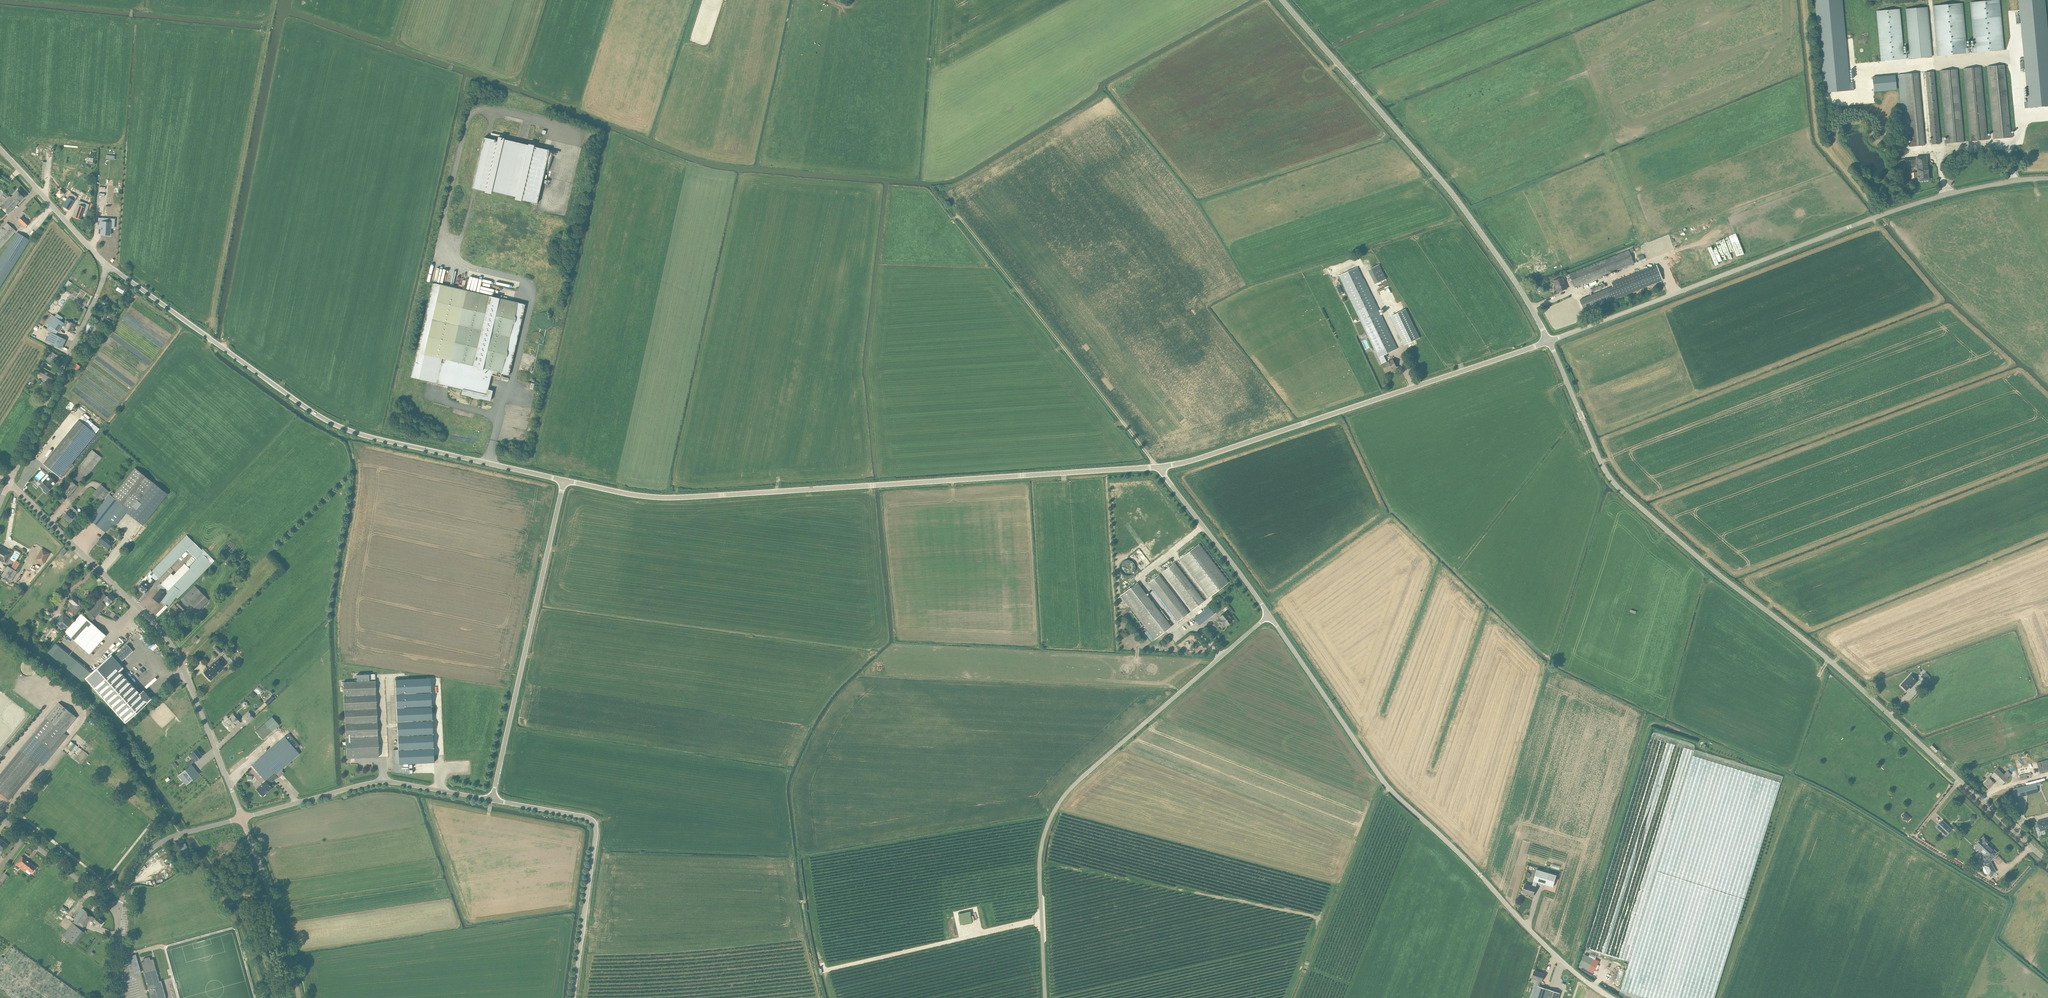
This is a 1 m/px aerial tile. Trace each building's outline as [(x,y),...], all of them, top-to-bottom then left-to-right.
[(1854,90),(1853,81),(1850,81),(1843,0),(1815,0),(1823,93),(1854,90)] [(1902,54),(1897,0),(1877,0),(1882,61),(1906,59),(1906,54),(1902,54)] [(1932,56),(1927,0),(1905,0),(1910,55),(1908,55),(1908,58),(1932,56)] [(1965,48),(1960,0),(1934,0),(1939,56),(1969,53),(1968,47),(1965,48)] [(1976,47),(1972,47),(1973,53),(2003,50),(1998,0),(1971,0),(1976,47)] [(2028,102),(2024,102),(2025,108),(2047,106),(2047,41),(2044,0),(2019,0),(2028,102)] [(2011,134),(2004,64),(1987,66),(1993,139),(2013,137),(2012,133),(2011,134)] [(1989,136),(1987,136),(1981,67),(1963,68),(1970,141),(1989,139),(1989,136)] [(1940,70),(1946,140),(1944,140),(1945,143),(1964,141),(1957,69),(1940,70)] [(1925,72),(1931,140),(1930,140),(1930,143),(1931,143),(1932,144),(1940,143),(1934,71),(1925,72)] [(1925,145),(1918,72),(1905,74),(1899,74),(1905,137),(1911,137),(1911,143),(1910,143),(1909,143),(1909,147),(1925,145)] [(1872,76),(1873,91),(1896,90),(1895,75),(1872,76)] [(485,191),(485,192),(490,194),(491,191),(515,197),(515,199),(520,201),(521,200),(536,203),(549,150),(533,146),(533,145),(528,144),(528,145),(503,139),(503,138),(498,137),(497,140),(483,137),(472,188),(485,191)] [(1916,158),(1907,159),(1903,159),(1904,167),(1916,165),(1917,172),(1913,172),(1914,180),(1918,179),(1918,181),(1929,180),(1928,172),(1929,171),(1928,167),(1926,156),(1916,157),(1916,158)] [(60,189),(56,194),(60,198),(65,194),(60,189)] [(0,206),(8,214),(24,197),(17,191),(11,197),(10,196),(0,206)] [(69,210),(74,201),(68,197),(62,206),(69,210)] [(74,213),(72,216),(81,219),(85,207),(81,206),(78,205),(76,213),(74,213)] [(22,216),(18,220),(25,227),(29,223),(22,216)] [(104,217),(98,217),(98,223),(101,223),(101,234),(109,234),(110,222),(104,221),(104,217)] [(0,229),(0,249),(16,231),(7,222),(0,229)] [(0,258),(0,287),(30,240),(17,232),(0,258)] [(1634,264),(1633,261),(1637,259),(1635,255),(1632,257),(1629,249),(1569,273),(1575,287),(1634,264)] [(1707,267),(1719,264),(1716,254),(1711,255),(1710,250),(1706,251),(1708,260),(1705,260),(1707,267)] [(1370,252),(1369,252),(1368,252),(1366,253),(1365,253),(1364,254),(1363,255),(1363,256),(1362,257),(1362,258),(1362,259),(1362,260),(1362,262),(1363,263),(1363,264),(1364,265),(1365,265),(1366,266),(1368,266),(1369,266),(1370,266),(1371,266),(1372,265),(1373,265),(1374,264),(1375,263),(1375,262),(1376,260),(1376,259),(1376,258),(1375,257),(1375,256),(1374,255),(1373,254),(1372,253),(1371,253),(1370,252)] [(1379,264),(1368,269),(1375,284),(1387,279),(1379,264)] [(1372,350),(1374,349),(1378,358),(1379,357),(1382,364),(1386,372),(1397,367),(1393,359),(1387,362),(1384,355),(1397,348),(1378,308),(1364,278),(1363,278),(1357,266),(1339,276),(1345,288),(1366,333),(1373,347),(1371,348),(1372,350)] [(1613,286),(1579,299),(1584,311),(1640,289),(1635,274),(1611,283),(1613,286)] [(1563,277),(1555,280),(1556,284),(1555,284),(1558,292),(1567,288),(1563,277)] [(508,376),(525,304),(432,283),(410,377),(462,389),(461,394),(490,401),(492,390),(487,389),(490,375),(500,377),(501,374),(508,376)] [(119,284),(116,290),(123,294),(126,289),(119,284)] [(1406,309),(1390,316),(1404,345),(1420,337),(1406,309)] [(104,312),(99,321),(104,323),(104,322),(105,323),(106,320),(108,320),(110,315),(111,313),(106,311),(105,312),(104,312)] [(61,349),(65,339),(56,335),(64,323),(52,315),(46,323),(49,325),(46,329),(50,332),(46,341),(61,349)] [(71,333),(75,324),(65,320),(64,322),(63,325),(66,326),(64,329),(68,330),(67,331),(67,332),(69,333),(70,333),(70,332),(71,333)] [(92,336),(97,326),(88,322),(83,332),(92,336)] [(542,339),(542,338),(542,336),(541,335),(540,334),(539,333),(538,333),(537,332),(535,332),(534,332),(533,333),(532,333),(531,334),(529,336),(529,337),(529,338),(529,340),(529,341),(530,342),(530,343),(531,344),(532,345),(533,345),(535,346),(536,346),(538,345),(539,344),(540,344),(541,343),(542,341),(542,340),(542,339)] [(45,360),(53,365),(58,356),(50,351),(45,360)] [(52,381),(54,376),(43,370),(40,375),(45,378),(44,381),(49,383),(50,381),(52,381)] [(82,415),(71,429),(67,434),(54,449),(54,450),(43,464),(61,478),(73,464),(72,463),(84,448),(99,428),(88,419),(90,417),(85,413),(83,415),(82,415)] [(92,449),(71,475),(81,483),(102,457),(92,449)] [(126,512),(128,514),(143,525),(168,494),(135,467),(112,496),(109,493),(89,519),(105,532),(112,523),(115,526),(126,512)] [(47,478),(39,485),(47,492),(56,482),(47,474),(45,476),(47,478)] [(69,479),(61,489),(69,496),(78,486),(69,479)] [(102,501),(110,492),(101,484),(93,493),(102,501)] [(63,515),(70,521),(71,519),(73,521),(76,517),(79,513),(71,506),(68,510),(63,515)] [(108,549),(113,542),(104,534),(98,541),(103,545),(108,549)] [(201,549),(194,542),(186,535),(149,573),(156,580),(158,578),(159,578),(186,550),(196,559),(192,556),(184,563),(173,575),(171,573),(160,584),(159,583),(157,586),(160,589),(153,598),(159,603),(161,601),(169,607),(175,598),(177,599),(215,560),(202,549),(201,549)] [(1210,597),(1229,582),(1199,544),(1180,559),(1210,597)] [(0,546),(0,560),(2,561),(2,562),(6,564),(10,557),(13,552),(10,550),(9,551),(0,546)] [(42,548),(35,560),(43,565),(50,553),(42,548)] [(1144,555),(1141,557),(1147,565),(1150,563),(1144,555)] [(7,565),(1,576),(11,582),(17,572),(15,570),(20,563),(15,560),(11,568),(7,565)] [(1129,560),(1127,560),(1126,560),(1125,560),(1124,561),(1122,561),(1121,562),(1121,563),(1120,565),(1120,566),(1120,567),(1120,569),(1120,570),(1121,571),(1121,572),(1122,573),(1124,574),(1125,575),(1126,575),(1128,575),(1129,575),(1130,575),(1131,574),(1133,573),(1134,572),(1134,571),(1135,570),(1135,569),(1135,567),(1135,566),(1135,565),(1134,563),(1134,562),(1133,561),(1131,561),(1130,560),(1129,560)] [(1175,563),(1163,572),(1193,610),(1204,601),(1175,563)] [(1148,583),(1178,621),(1189,613),(1159,575),(1148,583)] [(143,581),(138,587),(146,593),(150,587),(143,581)] [(1136,583),(1121,595),(1155,639),(1171,627),(1136,583)] [(194,585),(183,596),(175,604),(174,604),(167,611),(173,616),(179,610),(181,612),(186,607),(186,608),(190,604),(197,611),(209,600),(194,585)] [(91,622),(94,618),(106,605),(104,603),(107,601),(109,603),(115,598),(109,593),(107,595),(103,593),(98,598),(84,615),(81,613),(73,622),(65,631),(89,654),(106,635),(91,622)] [(68,600),(71,602),(70,603),(70,607),(71,608),(68,610),(74,615),(84,604),(78,599),(78,600),(73,595),(68,600)] [(1173,624),(1176,621),(1169,613),(1168,614),(1165,611),(1167,609),(1166,608),(1163,610),(1167,615),(1164,617),(1168,622),(1170,620),(1173,624)] [(1194,618),(1199,625),(1211,616),(1205,609),(1194,618)] [(1214,623),(1217,627),(1220,625),(1222,627),(1225,625),(1226,626),(1229,623),(1229,624),(1229,623),(1232,621),(1231,619),(1231,618),(1228,614),(1227,615),(1225,612),(1219,617),(1220,618),(1214,623)] [(64,614),(56,623),(65,631),(73,622),(64,614)] [(188,617),(184,621),(178,628),(182,633),(193,622),(188,617)] [(85,678),(92,671),(56,642),(48,652),(82,681),(85,678)] [(232,642),(224,649),(228,653),(235,646),(232,642)] [(119,663),(133,651),(127,644),(113,656),(119,662),(119,663)] [(119,670),(108,658),(107,657),(92,671),(85,678),(125,723),(128,720),(148,702),(131,683),(129,681),(128,680),(119,670)] [(221,669),(224,665),(227,663),(221,657),(220,658),(220,657),(219,658),(203,672),(211,680),(222,669),(221,669)] [(1923,674),(1919,678),(1925,684),(1929,680),(1923,674)] [(1910,675),(1901,685),(1906,690),(1910,685),(1912,686),(1917,681),(1910,675)] [(430,678),(395,679),(398,746),(393,747),(394,772),(410,774),(409,766),(434,765),(430,678)] [(378,757),(378,736),(375,681),(343,682),(346,758),(378,757)] [(264,689),(259,684),(253,690),(258,694),(264,689)] [(268,690),(261,697),(265,700),(272,694),(268,690)] [(268,706),(275,700),(271,696),(265,702),(268,706)] [(68,736),(64,733),(77,717),(59,702),(49,714),(46,718),(0,774),(0,796),(6,801),(8,800),(9,799),(9,800),(40,762),(44,765),(68,736)] [(249,713),(243,718),(247,723),(253,717),(249,713)] [(236,725),(240,722),(233,715),(229,719),(227,717),(224,720),(225,722),(224,723),(229,729),(235,724),(236,725)] [(272,716),(255,731),(262,740),(279,725),(272,716)] [(300,746),(289,733),(285,736),(284,736),(251,765),(265,780),(266,779),(270,783),(278,777),(278,778),(284,773),(281,770),(287,765),(288,766),(291,763),(290,762),(300,754),(296,749),(300,746)] [(66,747),(73,753),(70,756),(81,765),(89,754),(71,741),(66,747)] [(191,754),(188,756),(192,760),(191,761),(189,761),(186,763),(189,766),(178,775),(186,785),(199,774),(191,764),(196,760),(202,756),(196,749),(191,754)] [(2037,763),(2040,773),(2047,771),(2047,759),(2037,763)] [(1994,783),(1994,782),(1996,780),(2001,785),(2011,774),(2007,770),(2004,774),(1997,768),(1991,775),(1992,776),(1990,778),(1989,778),(1984,783),(1989,788),(1994,783)] [(265,780),(256,789),(262,796),(266,793),(266,792),(271,787),(265,780)] [(2036,782),(2013,788),(2015,798),(2038,792),(2037,786),(2036,783),(2036,782)] [(1979,788),(1984,793),(1988,789),(1984,783),(1979,788)] [(2047,828),(2047,819),(2037,822),(2039,827),(2036,827),(2039,836),(2045,834),(2044,830),(2047,828)] [(1942,820),(1937,825),(1947,834),(1952,829),(1942,820)] [(1984,866),(1984,867),(1983,867),(1983,868),(1983,869),(1983,870),(1984,873),(1985,873),(1986,874),(1987,874),(1988,874),(1989,875),(1996,872),(1991,861),(1996,856),(1995,854),(1997,852),(1986,843),(1988,841),(1984,838),(1975,847),(1983,855),(1978,860),(1979,861),(1979,862),(1978,863),(1979,864),(1979,865),(1980,866),(1981,866),(1982,866),(1983,866),(1984,866)] [(185,842),(180,844),(184,856),(190,854),(185,842)] [(22,856),(15,864),(25,871),(27,869),(31,873),(36,867),(22,857),(22,856)] [(1533,896),(1536,887),(1537,882),(1553,887),(1557,875),(1537,869),(1534,881),(1533,886),(1526,884),(1523,892),(1530,894),(1529,895),(1533,896)] [(97,915),(95,918),(92,916),(82,907),(73,919),(74,920),(62,935),(75,945),(85,933),(81,930),(90,919),(99,926),(104,921),(97,915)] [(13,945),(0,963),(0,988),(13,997),(81,997),(83,996),(13,945)] [(137,960),(136,958),(137,957),(136,955),(136,954),(135,954),(128,956),(126,957),(127,960),(128,964),(129,966),(132,965),(135,973),(135,974),(141,972),(140,968),(140,969),(139,969),(139,966),(137,960)] [(1588,969),(1593,972),(1597,964),(1592,961),(1593,959),(1585,954),(1579,965),(1588,969)] [(153,958),(150,959),(149,956),(143,958),(144,961),(141,962),(142,965),(143,965),(143,967),(144,974),(145,974),(146,976),(145,976),(146,979),(148,979),(149,983),(147,984),(151,997),(164,997),(164,996),(153,958)] [(1620,970),(1621,965),(1607,962),(1606,968),(1620,970)] [(1544,974),(1534,971),(1532,978),(1537,980),(1531,997),(1558,997),(1559,993),(1539,986),(1541,981),(1544,974)]
